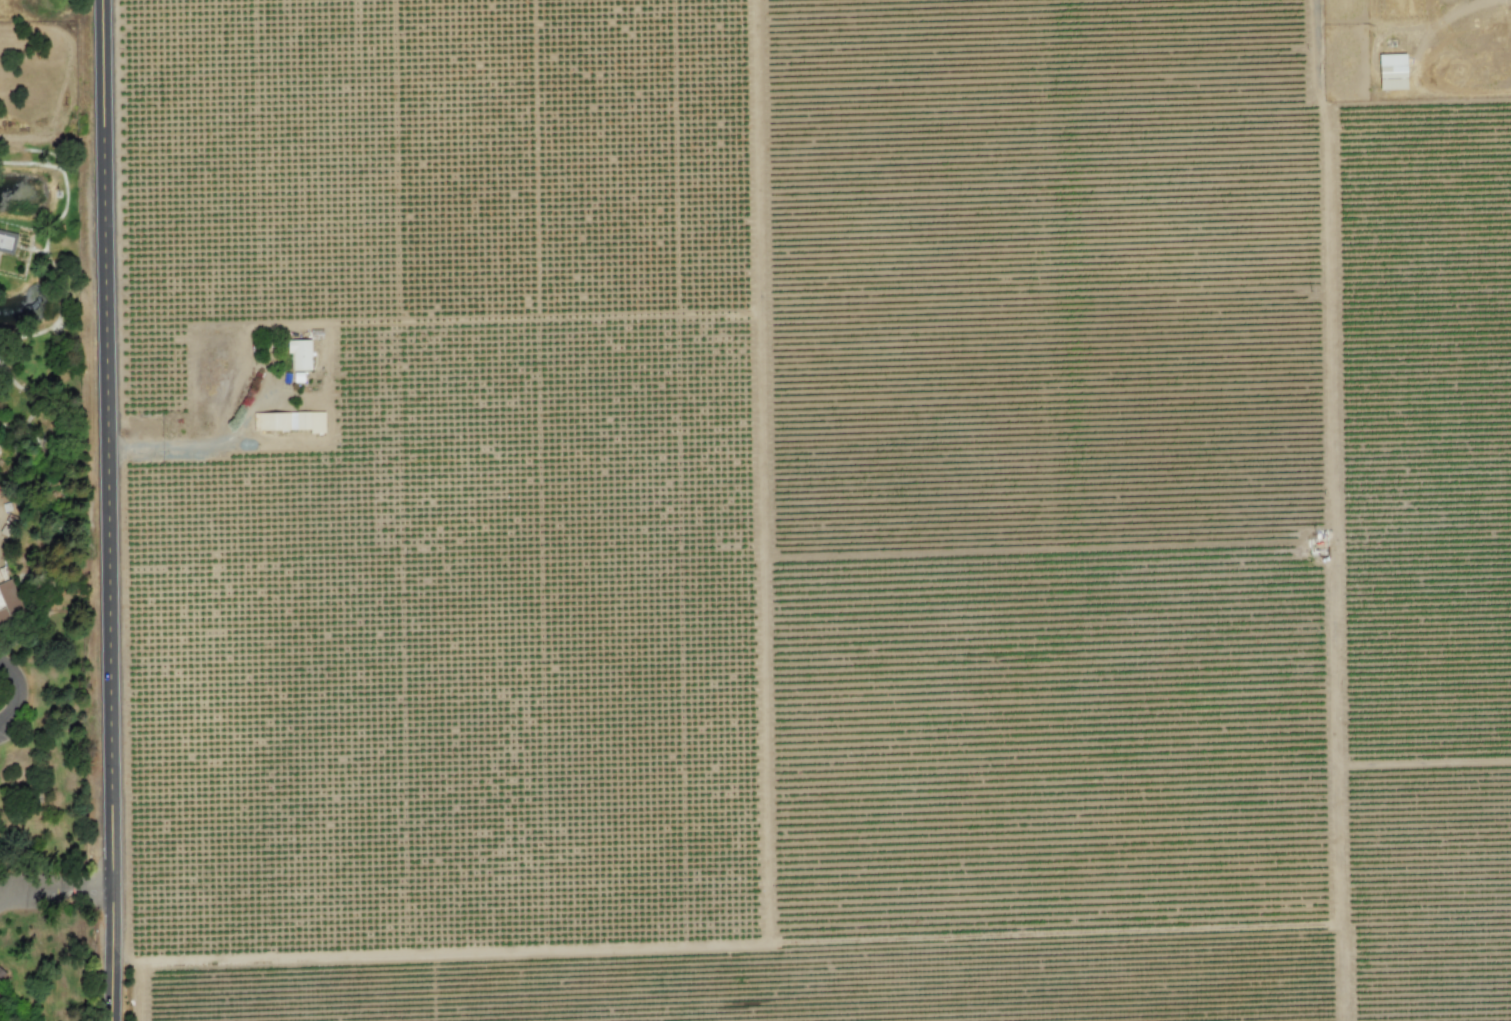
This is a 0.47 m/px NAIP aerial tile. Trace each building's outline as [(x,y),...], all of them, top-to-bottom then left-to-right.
[(12,254),(0,251),(0,231),(17,235),(12,254)] [(289,340),(288,370),(309,370),(310,340),(289,340)] [(323,412),(253,413),(253,431),(310,429),(310,433),(324,433),(323,412)] [(22,615),(13,591),(0,596),(0,623),(22,615)]
